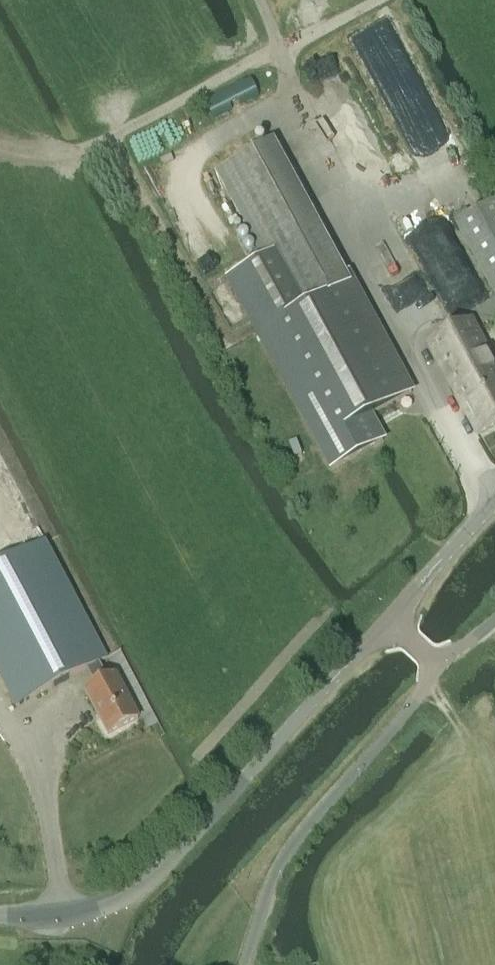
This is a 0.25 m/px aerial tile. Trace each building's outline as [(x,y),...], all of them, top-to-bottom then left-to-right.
[(336,282),(312,238),(322,232),(274,144),(217,175),(264,262),(229,281),(331,472),(382,445),(367,418),(410,395),(346,277),(336,282)] [(475,214),(457,223),(494,294),(494,203),(475,214)] [(494,426),(494,363),(472,320),(428,344),(477,436),(494,426)] [(13,479),(0,455),(0,486),(13,479)] [(137,718),(114,676),(108,680),(99,663),(106,659),(44,542),(0,565),(0,679),(14,707),(85,670),(93,686),(84,691),(92,707),(95,706),(101,716),(97,718),(106,735),(137,718)]
